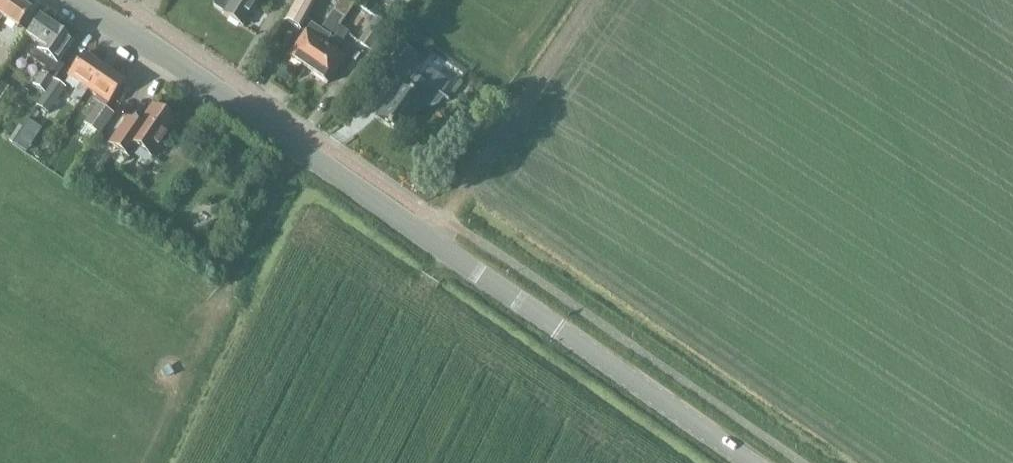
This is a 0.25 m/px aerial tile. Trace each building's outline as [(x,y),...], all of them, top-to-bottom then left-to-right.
[(1,18),(16,29),(29,11),(12,0),(0,0),(0,19),(1,18)] [(258,0),(213,0),(212,2),(213,7),(217,9),(216,9),(222,13),(221,14),(241,27),(258,0)] [(284,21),(299,29),(315,0),(295,0),(284,21)] [(306,71),(337,26),(343,18),(332,11),(318,32),(309,25),(287,58),(306,71)] [(375,17),(357,42),(368,50),(386,24),(375,17)] [(37,18),(24,37),(34,44),(26,56),(43,67),(32,85),(41,93),(43,94),(62,67),(57,63),(71,41),(63,36),(63,33),(58,30),(56,31),(47,25),(47,22),(42,19),(40,20),(37,18)] [(326,85),(344,59),(333,52),(337,46),(338,47),(347,33),(337,26),(306,71),(326,85)] [(395,87),(377,112),(379,114),(375,119),(398,135),(419,105),(424,107),(428,108),(433,107),(437,104),(440,101),(442,98),(447,101),(447,100),(407,73),(417,58),(395,43),(378,68),(403,85),(400,90),(395,87)] [(75,90),(78,86),(87,92),(103,69),(82,54),(66,77),(67,78),(64,83),(75,90)] [(123,83),(103,69),(87,92),(95,97),(92,101),(95,103),(82,123),(99,135),(113,114),(104,108),(123,83)] [(53,82),(35,107),(45,114),(63,89),(53,82)] [(127,160),(135,149),(149,159),(174,123),(152,106),(137,127),(125,120),(106,146),(127,160)]
